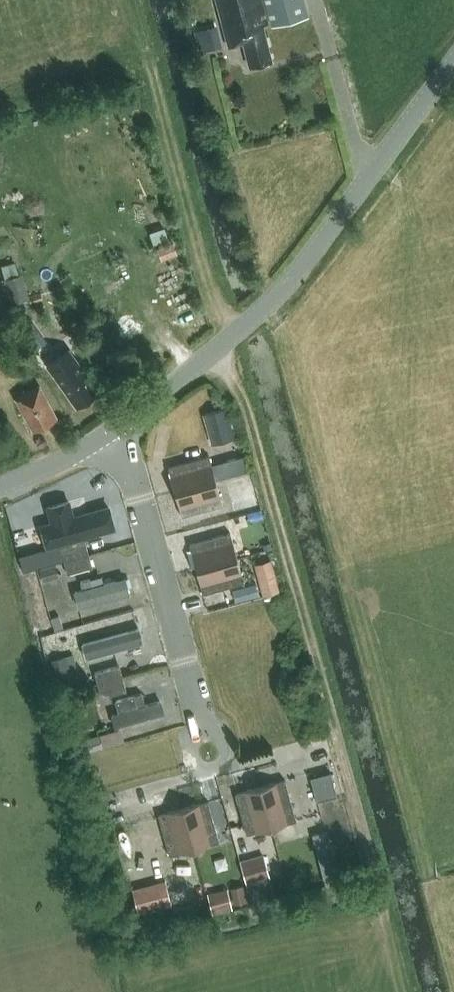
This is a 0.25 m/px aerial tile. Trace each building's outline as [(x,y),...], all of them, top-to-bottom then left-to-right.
[(271,60),(262,24),(268,23),(262,0),(216,0),(228,46),(243,42),(249,66),(271,60)] [(272,25),(307,15),(303,0),(265,0),(272,25)] [(202,19),(189,22),(188,23),(194,43),(218,37),(215,25),(205,27),(202,19)] [(19,274),(4,278),(11,302),(26,298),(19,274)] [(29,346),(35,356),(59,341),(53,331),(29,346)] [(68,349),(46,365),(76,406),(98,390),(68,349)] [(34,430),(58,417),(40,384),(16,396),(34,430)] [(232,438),(223,407),(205,412),(214,443),(232,438)] [(216,480),(209,455),(168,466),(175,491),(216,480)] [(175,491),(182,516),(223,504),(216,480),(175,491)] [(107,501),(49,517),(56,541),(113,525),(107,501)] [(230,532),(189,543),(196,568),(237,557),(230,532)] [(85,540),(60,547),(63,560),(88,553),(85,540)] [(88,553),(63,560),(67,573),(91,566),(91,567),(92,567),(88,553)] [(196,568),(203,593),(244,582),(237,557),(196,568)] [(269,559),(255,563),(263,595),(278,591),(269,559)] [(75,593),(79,608),(134,594),(131,579),(75,593)] [(236,598),(259,592),(256,580),(233,585),(236,598)] [(68,617),(73,635),(95,629),(93,620),(84,622),(81,613),(68,617)] [(69,644),(64,628),(40,636),(45,651),(69,644)] [(81,645),(85,659),(143,644),(139,630),(81,645)] [(119,664),(118,664),(118,665),(94,671),(97,684),(122,677),(119,664)] [(125,690),(125,691),(126,690),(122,677),(97,684),(101,696),(125,690)] [(124,708),(109,712),(113,728),(168,714),(165,701),(148,705),(146,696),(123,702),(124,708)] [(98,734),(79,740),(83,753),(103,746),(98,734)] [(296,820),(285,779),(260,786),(271,827),(296,820)] [(260,786),(235,792),(246,833),(271,827),(260,786)] [(219,841),(208,800),(183,807),(194,848),(219,841)] [(183,807),(158,814),(169,855),(194,848),(183,807)] [(332,856),(325,830),(311,834),(318,860),(332,856)] [(240,862),(246,884),(270,878),(264,855),(240,862)] [(164,879),(132,888),(138,913),(171,904),(164,879)] [(243,882),(228,886),(233,902),(247,898),(243,882)]
